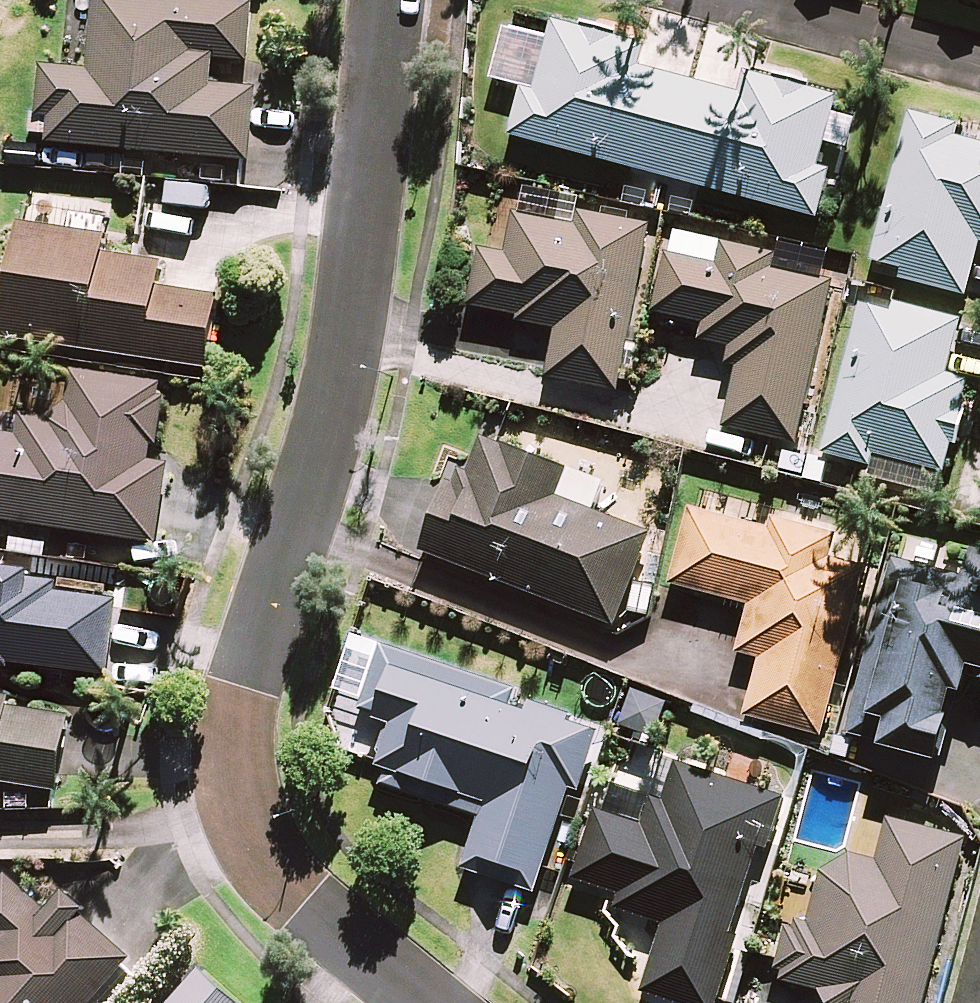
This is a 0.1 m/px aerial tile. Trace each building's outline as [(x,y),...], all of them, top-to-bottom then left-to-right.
[(201,0),(95,0),(88,75),(39,71),(33,144),(246,163),(253,91),(211,87),(213,59),(250,63),(255,5),(201,0)] [(535,83),(524,80),(511,130),(820,214),(834,164),(821,160),(840,89),(754,66),(762,37),(650,7),(642,36),(554,12),(535,83)] [(871,264),(899,271),(897,280),(965,299),(979,243),(979,145),(960,139),(962,131),(910,117),(871,264)] [(561,208),(557,227),(514,219),(506,260),(479,255),(469,308),(557,325),(547,380),(620,393),(651,225),(561,208)] [(18,227),(10,281),(0,280),(0,282),(0,341),(205,370),(215,299),(160,291),(164,266),(102,257),(104,239),(18,227)] [(699,342),(727,348),(723,369),(735,371),(723,430),(796,445),(828,287),(769,275),(774,252),(724,242),(718,269),(665,258),(653,315),(702,325),(699,342)] [(863,298),(822,455),(872,468),(875,456),(942,474),(967,380),(946,375),(950,358),(973,364),(979,336),(979,328),(863,298)] [(72,375),(66,421),(20,415),(17,440),(0,437),(0,523),(155,544),(167,462),(156,461),(166,388),(72,375)] [(565,473),(481,441),(470,468),(453,462),(418,553),(614,628),(649,536),(555,500),(565,473)] [(763,530),(691,510),(670,586),(748,608),(736,654),(760,661),(744,717),(820,738),(864,576),(826,566),(833,540),(765,521),(763,530)] [(877,618),(845,733),(879,743),(871,770),(928,786),(934,764),(961,669),(979,674),(979,587),(893,563),(877,618)] [(0,570),(0,666),(103,676),(110,603),(48,597),(50,575),(0,570)] [(514,693),(381,649),(359,714),(389,724),(370,781),(479,818),(461,871),(533,895),(571,782),(579,785),(596,731),(511,703),(514,693)] [(664,712),(631,700),(621,727),(655,739),(664,712)] [(59,792),(68,713),(0,705),(0,785),(59,792)] [(676,764),(661,804),(652,801),(642,829),(598,812),(573,880),(618,897),(614,908),(664,926),(640,992),(671,1002),(714,1002),(738,938),(729,935),(778,802),(676,764)] [(817,893),(808,927),(791,922),(775,980),(819,992),(825,1002),(920,1002),(963,844),(886,823),(875,863),(853,857),(851,856),(847,858),(844,859),(841,861),(838,863),(836,865),(833,867),(831,870),(828,872),(826,875),(824,878),(822,881),(821,884),(819,887),(818,890),(817,893)] [(0,874),(0,1002),(95,1002),(133,956),(12,858),(0,874)] [(196,973),(171,1002),(230,1002),(196,973)]
